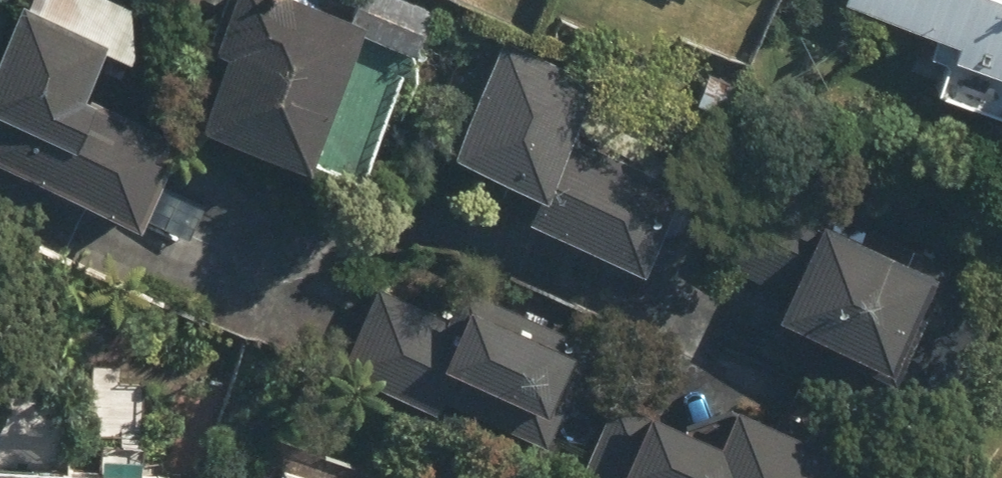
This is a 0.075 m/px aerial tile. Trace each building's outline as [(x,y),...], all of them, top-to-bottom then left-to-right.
[(96,92),(115,49),(136,58),(158,7),(142,0),(30,0),(0,69),(0,105),(31,119),(13,161),(151,222),(186,144),(92,102),(96,92)] [(417,0),(361,0),(359,7),(340,0),(235,0),(217,46),(232,52),(206,120),(373,184),(430,35),(408,26),(417,0)] [(856,4),(961,38),(945,87),(1001,105),(1001,0),(857,0),(856,4)] [(463,146),(545,184),(554,188),(544,211),(651,261),(689,179),(581,130),(604,80),(513,38),(463,146)] [(944,261),(830,218),(792,319),(907,362),(944,261)] [(457,309),(379,280),(345,371),(550,449),(594,334),(466,285),(457,309)] [(664,400),(633,475),(640,477),(857,477),(870,446),(744,394),(730,427),(664,400)] [(304,456),(296,477),(370,477),(304,456)] [(185,464),(0,462),(0,477),(185,477),(185,464)]
